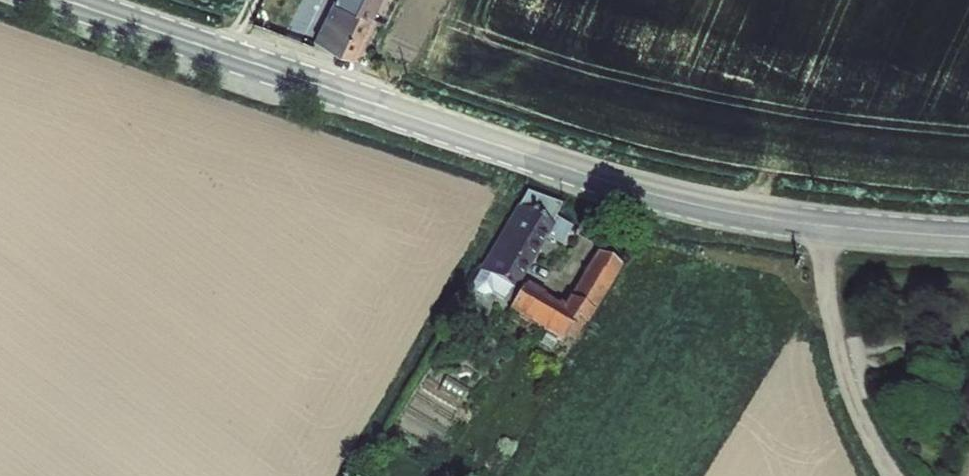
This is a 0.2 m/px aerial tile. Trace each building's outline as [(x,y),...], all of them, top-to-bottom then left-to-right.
[(317,39),(356,59),(385,0),(337,0),(317,39)] [(527,192),(519,207),(555,226),(547,239),(562,246),(571,228),(555,219),(563,205),(527,192)] [(519,207),(517,207),(479,271),(480,272),(511,290),(505,301),(512,306),(508,310),(547,333),(558,340),(563,343),(567,338),(577,320),(585,326),(587,327),(623,266),(598,253),(566,305),(560,302),(559,305),(545,296),(546,294),(526,283),(522,291),(518,289),(547,239),(555,226),(519,207)] [(511,290),(480,272),(473,284),(475,293),(483,298),(492,296),(493,294),(505,301),(511,290)] [(577,320),(567,338),(574,343),(585,326),(577,320)] [(558,340),(547,333),(542,342),(553,349),(558,340)] [(470,389),(447,376),(439,390),(462,403),(470,389)]
